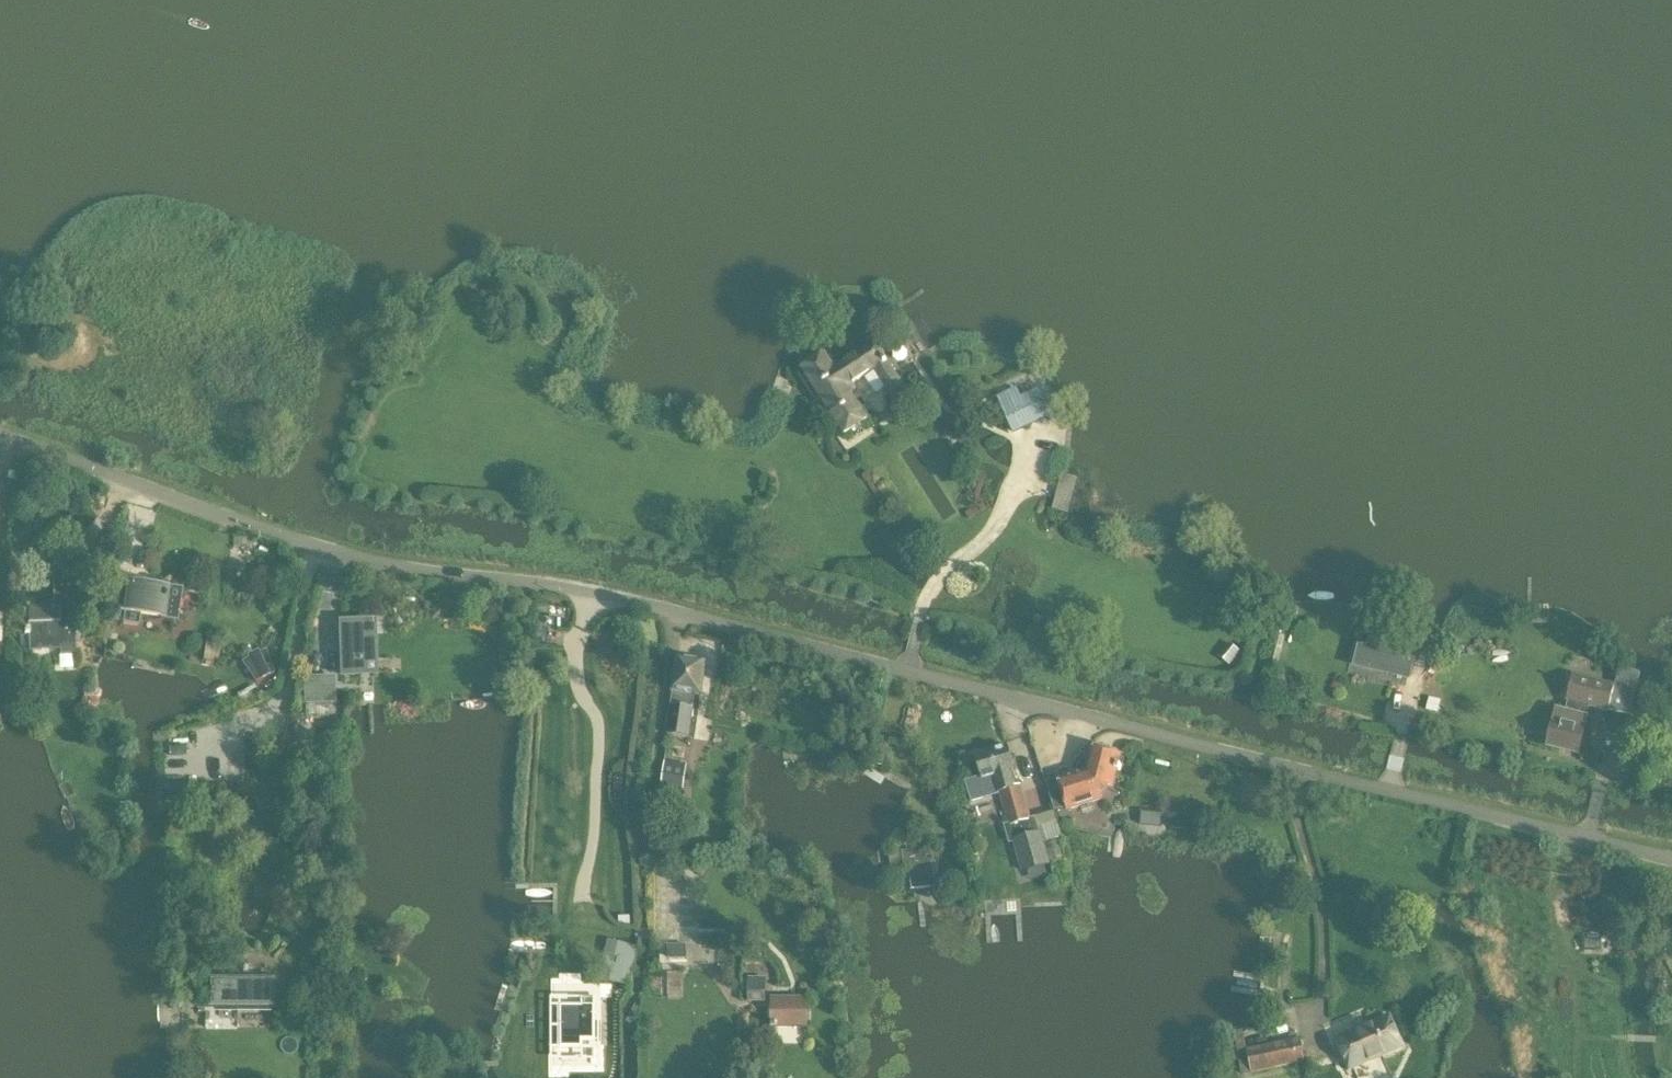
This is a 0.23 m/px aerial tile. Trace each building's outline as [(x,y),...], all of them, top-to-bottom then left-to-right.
[(50,286),(45,299),(55,302),(59,289),(50,286)] [(907,392),(875,344),(835,370),(825,354),(802,369),(845,435),(868,421),(846,387),(875,369),(895,400),(907,392)] [(1021,400),(1017,391),(999,399),(1003,408),(1014,432),(1050,416),(1039,392),(1021,400)] [(67,556),(26,551),(26,569),(51,568),(53,607),(28,608),(30,652),(60,651),(60,656),(76,655),(72,567),(67,567),(67,556)] [(117,577),(111,617),(124,619),(123,624),(139,627),(141,616),(178,621),(182,590),(165,587),(165,589),(145,586),(146,581),(117,577)] [(343,676),(376,675),(374,623),(341,624),(343,676)] [(1417,662),(1420,652),(1371,640),(1364,668),(1409,678),(1413,661),(1417,662)] [(205,643),(203,661),(218,663),(220,645),(205,643)] [(274,675),(266,650),(259,653),(258,651),(246,656),(247,659),(242,662),(255,683),(260,681),(268,677),(274,675)] [(701,696),(706,663),(678,659),(677,664),(667,735),(688,738),(695,695),(701,696)] [(1628,714),(1640,672),(1620,668),(1615,686),(1573,675),(1566,701),(1569,702),(1566,712),(1557,709),(1548,746),(1578,754),(1589,707),(1608,711),(1608,710),(1628,714)] [(304,679),(304,704),(326,704),(326,679),(304,679)] [(1271,679),(1267,692),(1281,696),(1285,683),(1271,679)] [(877,747),(874,764),(883,766),(886,749),(877,747)] [(981,779),(965,783),(971,802),(1001,793),(1010,824),(1029,819),(1019,786),(1015,787),(1011,772),(1015,771),(1008,747),(975,757),(981,779)] [(1066,809),(1066,810),(1092,802),(1097,801),(1102,780),(1115,784),(1122,757),(1091,748),(1085,771),(1046,783),(1056,812),(1066,809)] [(663,765),(660,785),(683,789),(686,769),(663,765)] [(1161,828),(1162,814),(1140,812),(1139,825),(1161,828)] [(1010,824),(1004,826),(1009,844),(1013,843),(1021,874),(1050,866),(1049,863),(1052,862),(1052,866),(1051,867),(1053,882),(1065,881),(1063,865),(1065,865),(1062,837),(1044,842),(1041,832),(1040,832),(1035,817),(1029,819),(1010,824)] [(931,868),(929,850),(903,853),(906,871),(910,871),(913,890),(934,888),(933,879),(938,878),(937,867),(931,868)] [(610,940),(602,979),(628,985),(636,946),(610,940)] [(1601,941),(1585,940),(1584,951),(1601,951),(1601,941)] [(686,946),(667,946),(667,958),(686,958),(686,946)] [(667,973),(668,996),(683,996),(683,973),(667,973)] [(746,1003),(765,1003),(765,980),(746,980),(746,1003)] [(212,1007),(272,1007),(272,982),(212,982),(212,1007)] [(597,994),(561,994),(561,1045),(597,1045),(597,994)] [(807,1027),(807,1001),(796,1001),(796,1006),(773,1006),(773,1027),(807,1027)] [(1348,1072),(1403,1049),(1390,1018),(1335,1041),(1348,1072)] [(1242,1074),(1304,1061),(1300,1040),(1238,1053),(1242,1074)]
